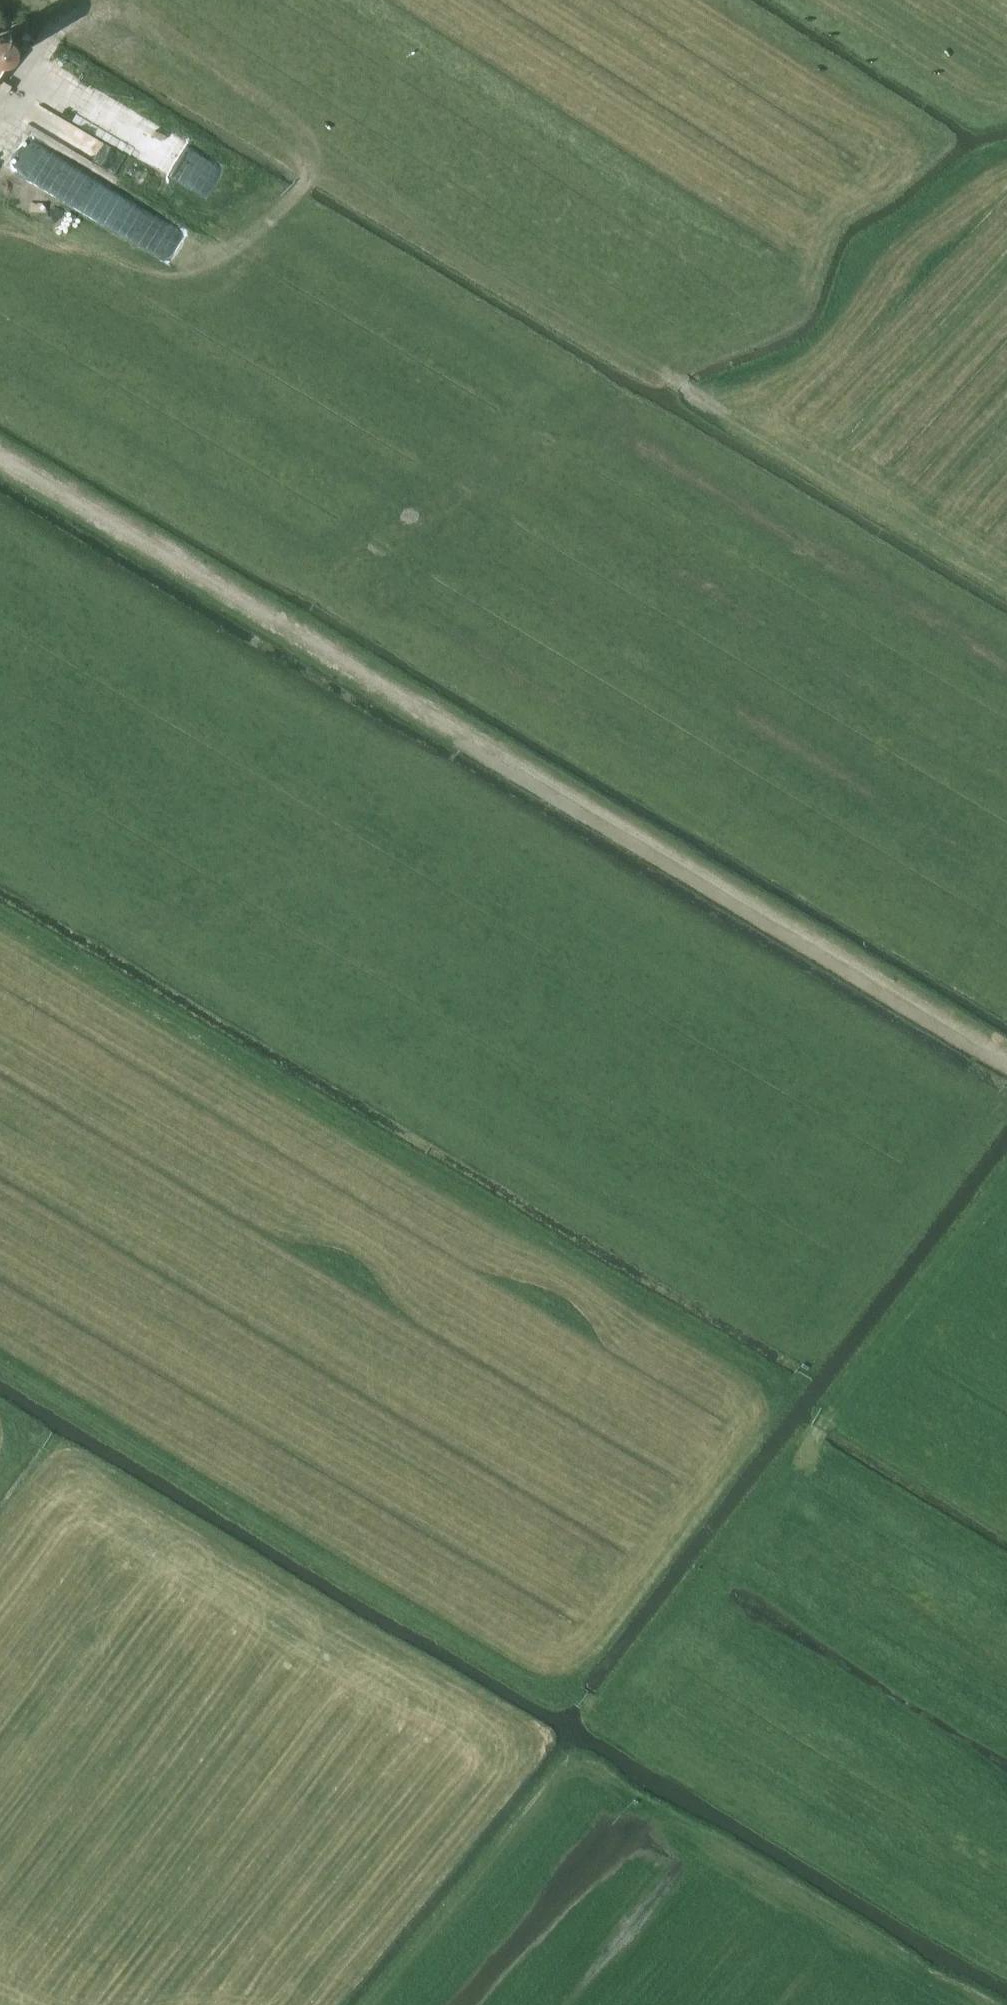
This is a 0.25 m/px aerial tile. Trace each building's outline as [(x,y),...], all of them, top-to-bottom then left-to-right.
[(2,62),(7,61),(11,59),(14,56),(17,52),(18,48),(17,43),(15,39),(11,36),(7,34),(3,34),(0,34),(0,61),(2,62)] [(174,179),(211,195),(227,160),(190,143),(174,179)]
